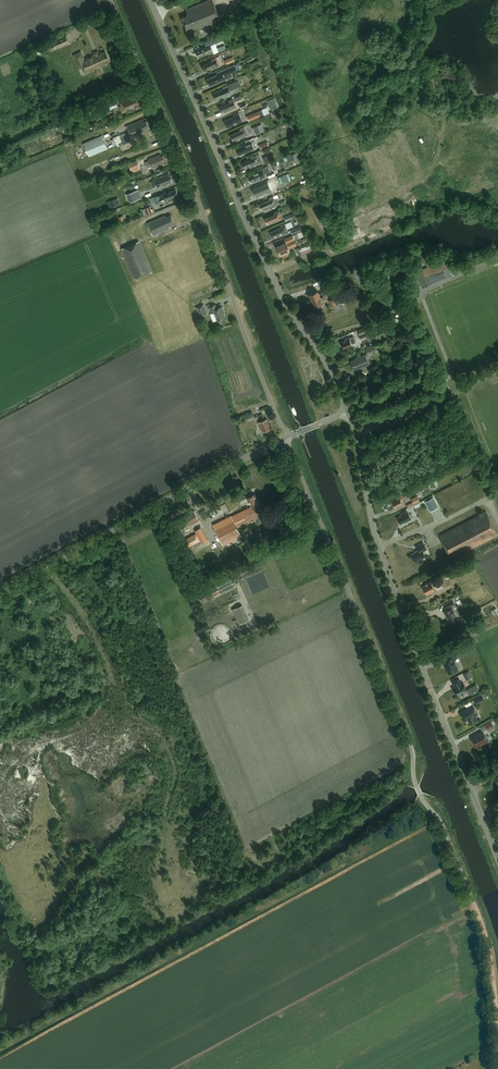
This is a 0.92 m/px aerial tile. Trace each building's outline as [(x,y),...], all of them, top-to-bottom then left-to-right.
[(182,18),(187,29),(193,27),(194,30),(198,28),(199,29),(221,20),(212,0),(210,0),(186,10),(188,16),(182,18)] [(48,43),(50,49),(51,51),(68,43),(65,35),(48,43)] [(212,39),(204,43),(206,46),(206,47),(196,52),(198,57),(199,58),(200,57),(213,52),(211,45),(214,44),(212,39)] [(37,56),(51,50),(48,45),(35,51),(37,56)] [(82,53),(75,56),(78,64),(81,62),(86,74),(95,70),(97,75),(102,73),(100,68),(106,65),(105,63),(110,61),(106,52),(102,54),(101,53),(85,60),(82,53)] [(206,71),(219,66),(216,58),(211,60),(212,61),(202,66),(204,70),(205,70),(206,71)] [(218,75),(208,80),(210,84),(211,84),(212,85),(225,80),(223,77),(236,71),(234,66),(217,74),(218,75)] [(438,73),(439,72),(437,67),(427,72),(429,77),(438,73)] [(458,76),(444,71),(442,78),(456,83),(458,76)] [(436,89),(442,86),(439,80),(433,82),(436,89)] [(241,86),(238,81),(227,85),(222,87),(223,89),(213,93),(216,100),(231,94),(230,91),(241,86)] [(131,98),(123,102),(126,111),(135,108),(135,109),(140,107),(136,97),(132,99),(131,98)] [(269,100),(273,110),(280,108),(276,97),(269,100)] [(233,99),(229,101),(229,103),(219,107),(221,112),(223,112),(223,113),(236,107),(233,99)] [(107,104),(108,106),(110,110),(117,107),(115,101),(107,104)] [(263,115),(261,110),(246,116),(248,121),(263,115)] [(227,128),(242,121),(239,113),(234,115),(235,117),(225,121),(227,128)] [(144,119),(127,126),(132,138),(146,133),(145,132),(149,130),(148,128),(149,128),(146,121),(145,122),(144,119)] [(261,133),(258,126),(252,128),(255,135),(261,133)] [(233,142),(248,135),(244,127),(240,129),(241,131),(230,135),(233,142)] [(116,145),(119,144),(120,147),(124,146),(122,142),(121,139),(128,136),(126,132),(113,138),(116,145)] [(107,149),(102,135),(84,143),(89,157),(107,149)] [(236,149),(239,155),(254,149),(250,141),(246,143),(246,145),(236,149)] [(269,146),(267,141),(259,145),(261,150),(269,146)] [(161,157),(160,155),(159,155),(148,159),(149,161),(145,162),(148,168),(151,167),(152,169),(164,164),(163,162),(165,161),(163,156),(161,157)] [(255,165),(259,163),(256,155),(252,157),(252,159),(242,163),(244,168),(246,167),(246,168),(250,167),(251,168),(256,166),(255,165)] [(273,161),(272,158),(270,155),(266,157),(265,157),(263,158),(264,161),(266,164),(271,162),(273,161)] [(420,157),(414,159),(418,171),(424,169),(420,157)] [(139,168),(136,160),(128,163),(131,171),(139,168)] [(252,182),(265,177),(264,174),(270,172),(268,167),(257,171),(258,173),(248,177),(250,182),(251,181),(252,182)] [(488,172),(477,175),(476,173),(471,175),(472,178),(471,179),(474,188),(491,181),(488,172)] [(170,177),(169,174),(153,180),(154,180),(150,182),(152,187),(156,186),(157,188),(162,186),(168,184),(168,183),(171,182),(171,181),(172,180),(171,176),(170,177)] [(275,187),(281,185),(279,177),(272,179),(275,187)] [(264,186),(254,191),(256,196),(257,195),(258,196),(271,191),(267,183),(263,185),(264,186)] [(140,189),(128,194),(131,203),(143,198),(140,189)] [(170,192),(155,198),(157,204),(161,202),(161,200),(165,198),(166,200),(173,198),(172,197),(177,194),(176,190),(170,192)] [(277,195),(273,197),(269,199),(270,200),(260,205),(260,204),(259,205),(261,210),(263,209),(263,210),(264,210),(277,205),(274,199),(279,198),(277,195)] [(153,213),(150,207),(144,209),(147,215),(153,213)] [(320,209),(314,211),(317,219),(323,216),(320,209)] [(265,218),(267,223),(269,223),(269,224),(282,218),(279,211),(275,212),(275,214),(265,218)] [(296,213),(284,218),(286,221),(298,217),(296,213)] [(169,226),(174,224),(171,216),(166,218),(165,216),(147,224),(152,236),(167,230),(167,228),(169,227),(169,226)] [(273,239),(288,232),(286,228),(292,225),(291,222),(280,226),(281,228),(271,232),(273,239)] [(287,243),(277,247),(280,255),(290,251),(289,248),(291,247),(291,248),(297,245),(293,236),(285,239),(287,243)] [(139,241),(122,249),(135,279),(152,272),(139,241)] [(300,248),(303,254),(313,250),(311,244),(300,248)] [(428,252),(416,257),(419,265),(422,264),(422,263),(430,259),(428,252)] [(312,301),(324,296),(323,292),(319,294),(318,291),(309,294),(312,301)] [(324,296),(312,301),(314,307),(323,304),(322,301),(326,299),(324,296)] [(337,297),(334,299),(336,305),(336,306),(342,304),(340,300),(339,301),(337,297)] [(207,314),(204,306),(203,305),(196,308),(197,309),(200,317),(207,314)] [(217,321),(224,318),(222,312),(223,312),(221,308),(217,309),(216,306),(208,309),(210,314),(214,313),(217,321)] [(341,342),(343,349),(352,346),(351,344),(355,342),(353,337),(349,339),(349,338),(345,339),(346,340),(341,342)] [(367,354),(376,350),(375,346),(365,349),(367,354)] [(362,367),(362,368),(369,365),(365,355),(355,359),(355,360),(351,362),(354,370),(362,367)] [(262,432),(271,429),(267,419),(259,423),(262,432)] [(404,493),(399,496),(396,497),(397,499),(392,502),(395,508),(403,504),(402,503),(401,500),(406,497),(406,496),(404,493)] [(237,527),(260,516),(255,507),(260,504),(255,494),(247,497),(251,506),(232,515),(213,524),(224,545),(242,536),(237,527)] [(414,504),(418,502),(419,501),(417,496),(411,499),(412,500),(413,502),(414,504)] [(438,507),(435,501),(427,505),(430,511),(438,507)] [(178,532),(200,520),(194,511),(173,522),(178,532)] [(398,518),(401,523),(406,521),(407,521),(411,519),(407,512),(401,515),(401,516),(398,518)] [(486,512),(440,536),(452,559),(497,535),(486,512)] [(208,540),(201,527),(195,531),(196,534),(181,542),(185,549),(198,542),(199,544),(201,543),(202,544),(208,540)] [(418,551),(411,554),(415,562),(426,557),(423,551),(427,549),(423,543),(416,546),(418,551)] [(430,581),(431,582),(422,586),(426,594),(435,590),(432,584),(437,582),(435,578),(430,581)] [(231,579),(208,590),(209,592),(211,591),(214,598),(235,587),(231,579)] [(444,612),(450,623),(458,619),(452,608),(450,609),(449,607),(454,604),(452,600),(444,605),(446,609),(447,611),(444,612)] [(249,620),(242,605),(232,610),(239,625),(249,620)] [(480,610),(471,615),(474,620),(483,615),(482,613),(483,612),(482,610),(481,611),(480,610)] [(488,618),(479,623),(482,628),(491,623),(488,618)] [(449,659),(442,662),(444,667),(446,666),(449,674),(458,670),(453,659),(458,657),(455,651),(447,654),(449,659)] [(469,671),(463,674),(466,680),(472,677),(469,671)] [(459,679),(453,682),(455,687),(453,688),(457,696),(467,690),(467,689),(463,683),(461,684),(459,679)] [(467,689),(467,690),(470,695),(479,690),(476,684),(467,689)] [(482,695),(474,699),(476,704),(484,700),(482,695)] [(473,706),(461,712),(466,720),(468,719),(470,723),(477,719),(475,716),(477,714),(473,706)] [(482,732),(472,738),(477,747),(477,746),(478,747),(482,745),(482,744),(487,741),(482,732)]
